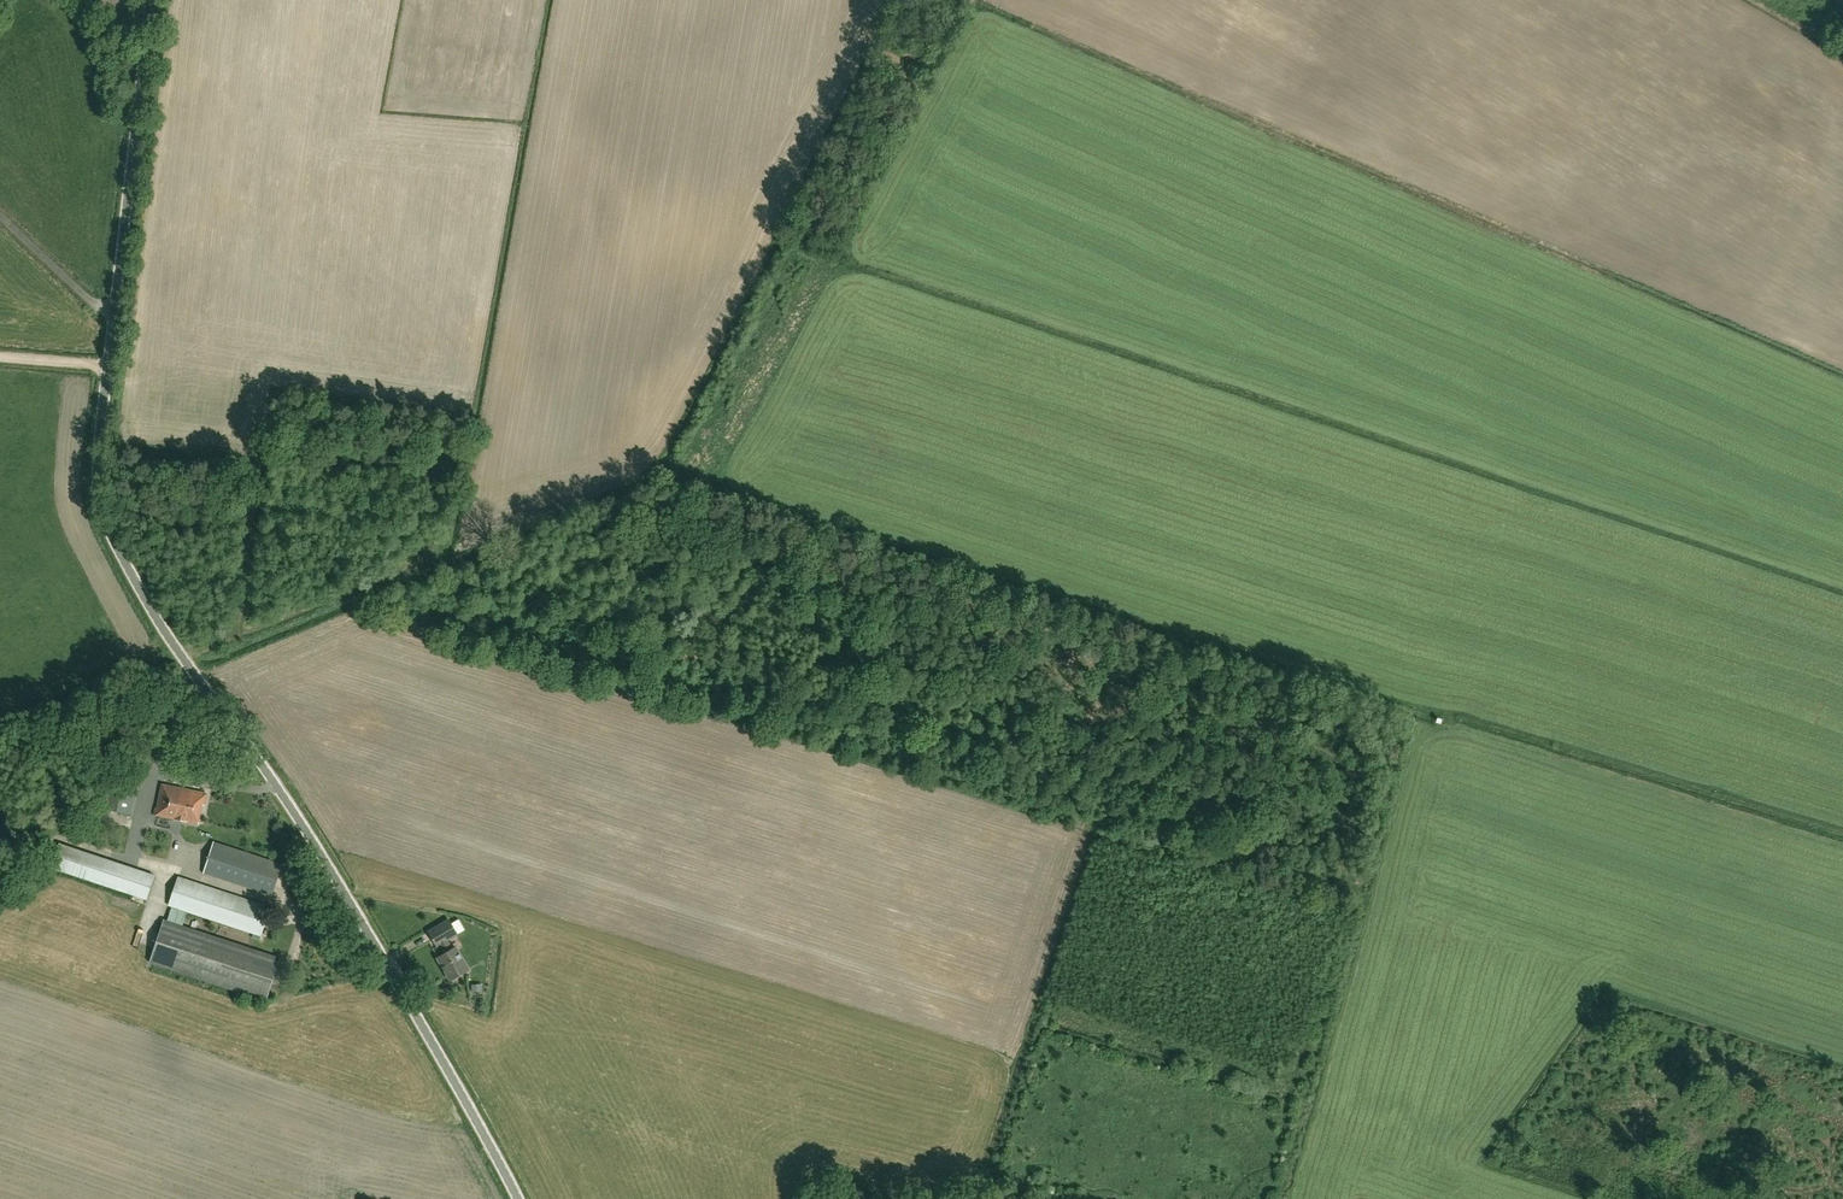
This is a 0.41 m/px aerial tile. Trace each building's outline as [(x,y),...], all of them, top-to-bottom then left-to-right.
[(111,784),(106,809),(132,814),(137,788),(111,784)] [(205,802),(207,793),(162,784),(157,808),(156,808),(155,814),(196,823),(201,801),(205,802)] [(272,896),(282,864),(214,841),(203,873),(272,896)] [(146,898),(154,875),(59,844),(52,867),(146,898)] [(182,926),(187,911),(261,935),(270,908),(178,877),(169,905),(172,906),(167,921),(164,920),(150,962),(265,1000),(279,958),(182,926)] [(459,919),(451,924),(448,919),(428,932),(436,946),(439,944),(445,953),(438,957),(450,980),(468,969),(455,947),(452,949),(446,940),(457,934),(464,930),(459,919)]
